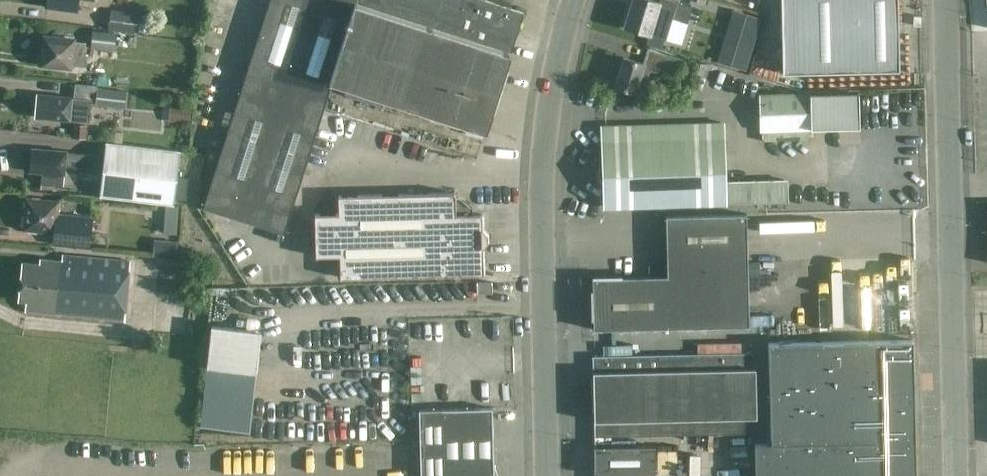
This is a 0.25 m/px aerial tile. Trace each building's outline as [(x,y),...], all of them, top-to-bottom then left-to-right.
[(47,6),(79,10),(80,0),(48,0),(47,6)] [(488,0),(271,0),(204,208),(285,233),(333,81),(487,131),(525,12),(488,0)] [(654,0),(634,0),(626,27),(651,34),(649,43),(662,47),(665,39),(667,39),(673,19),(688,23),(693,7),(671,0),(661,0),(661,2),(654,0)] [(785,73),(901,70),(900,5),(899,5),(899,0),(783,0),(785,73)] [(111,8),(109,30),(139,34),(141,11),(111,8)] [(91,48),(116,51),(118,34),(93,31),(91,48)] [(72,65),(84,67),(86,43),(74,42),(75,40),(44,37),(44,40),(42,45),(43,50),(42,65),(72,68),(72,65)] [(753,48),(724,40),(717,62),(746,71),(753,48)] [(678,79),(684,60),(649,49),(644,64),(625,58),(616,86),(644,95),(652,71),(678,79)] [(96,105),(125,109),(127,91),(98,88),(96,105)] [(38,94),(36,118),(90,124),(93,100),(38,94)] [(810,139),(809,128),(860,126),(859,94),(762,97),(763,129),(764,129),(764,140),(810,139)] [(191,107),(171,106),(169,122),(190,124),(191,107)] [(786,180),(725,182),(724,140),(723,139),(723,123),(686,124),(686,125),(626,127),(625,126),(605,126),(606,143),(605,143),(606,207),(786,202),(786,180)] [(72,137),(86,138),(87,126),(73,125),(72,137)] [(175,205),(181,150),(109,143),(107,157),(33,149),(30,172),(42,174),(41,185),(63,188),(66,166),(106,170),(103,197),(175,205)] [(456,202),(456,193),(339,196),(340,214),(316,214),(317,256),(341,256),(341,278),(485,274),(484,247),(489,241),(488,233),(483,228),(483,214),(470,215),(470,208),(463,202),(456,202)] [(89,249),(92,218),(58,215),(59,203),(28,199),(25,229),(55,232),(54,245),(89,249)] [(178,218),(179,207),(166,206),(166,217),(178,218)] [(751,326),(748,214),(667,216),(668,259),(658,260),(652,266),(652,276),(593,277),(594,329),(751,326)] [(152,254),(175,256),(176,242),(153,240),(152,254)] [(25,312),(124,322),(130,262),(62,255),(62,261),(40,259),(39,264),(22,262),(18,300),(26,301),(25,312)] [(916,263),(891,264),(892,312),(918,311),(916,263)] [(493,293),(493,281),(478,282),(478,293),(493,293)] [(251,432),(258,372),(262,331),(213,326),(201,426),(251,432)] [(914,340),(770,343),(772,444),(756,444),(756,475),(917,475),(914,340)] [(594,372),(596,437),(758,433),(756,353),(594,357),(594,372)] [(493,408),(420,410),(421,475),(495,475),(493,408)] [(656,446),(595,447),(595,475),(624,475),(656,475),(656,446)]
